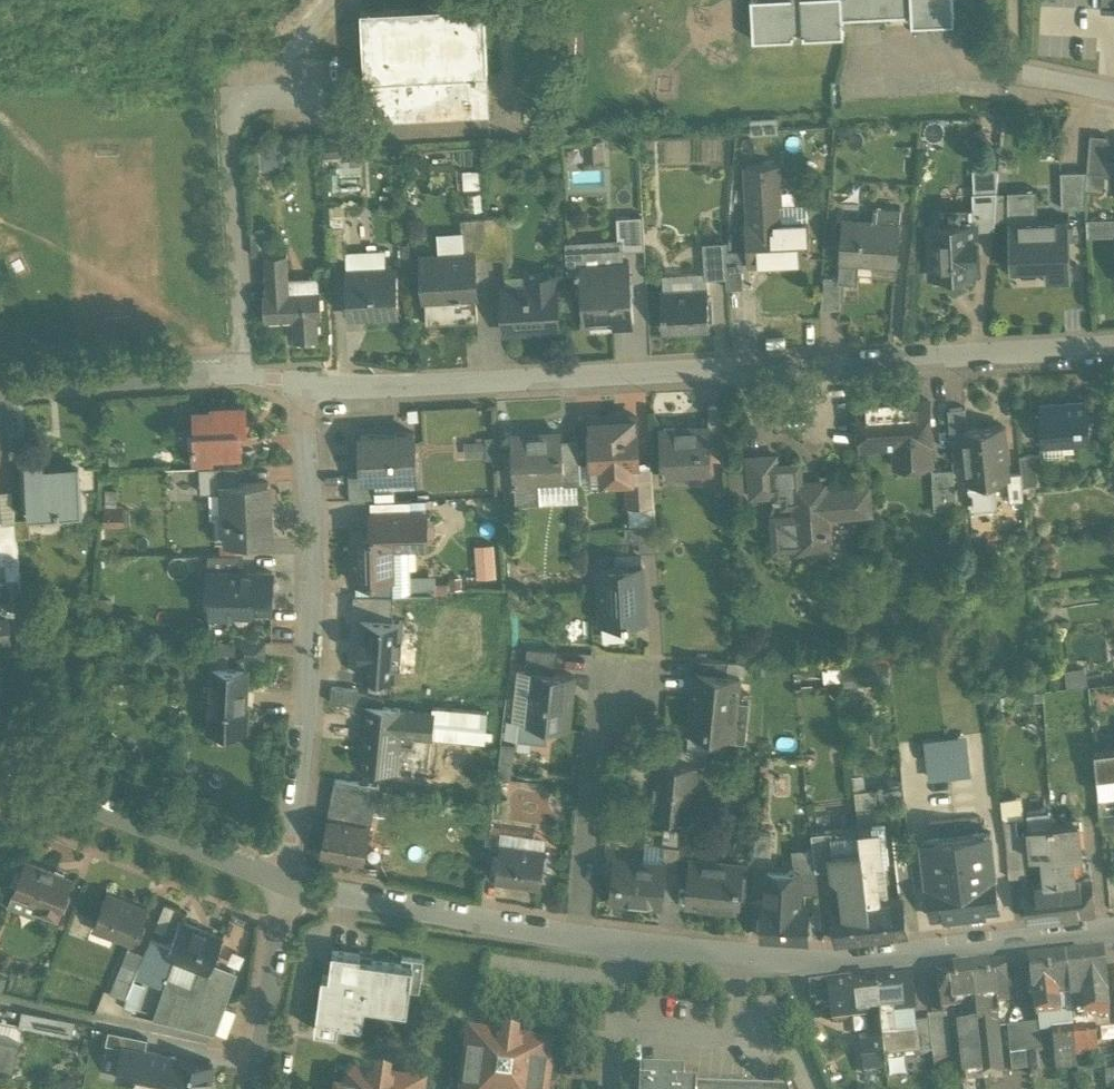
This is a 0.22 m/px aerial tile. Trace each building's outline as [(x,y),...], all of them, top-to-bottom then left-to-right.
[(754,38),(793,37),(793,33),(804,33),(804,36),(843,34),(842,18),(885,16),(885,10),(912,8),(913,24),(954,22),(952,0),(752,0),(754,38)] [(1103,10),(1113,11),(1113,0),(1103,0),(1103,10)] [(484,3),(360,8),(365,122),(489,116),(484,3)] [(1108,136),(1090,135),(1087,172),(1105,173),(1108,136)] [(602,139),(585,140),(586,159),(603,159),(602,139)] [(260,168),(279,168),(279,145),(260,145),(260,168)] [(777,164),(751,165),(755,222),(746,222),(748,262),(810,259),(808,219),(781,221),(777,164)] [(464,188),(485,187),(484,169),(463,170),(464,188)] [(1087,170),(1060,171),(1061,208),(1084,207),(1087,170)] [(1027,199),(1010,199),(1011,191),(1009,191),(1008,201),(1009,220),(1008,220),(1010,268),(1045,267),(1045,281),(1071,281),(1069,218),(1029,219),(1028,203),(1030,203),(1030,198),(1027,198),(1027,199)] [(997,192),(973,193),(974,221),(975,221),(976,230),(994,229),(997,192)] [(874,205),(873,222),(843,220),(840,258),(873,260),(872,272),(896,274),(901,207),(874,205)] [(643,214),(617,216),(618,237),(619,250),(623,249),(645,248),(643,214)] [(485,216),(461,218),(464,254),(473,253),(474,255),(488,254),(485,216)] [(504,216),(485,216),(488,254),(488,256),(506,256),(504,216)] [(1086,219),(1087,236),(1113,236),(1113,218),(1086,219)] [(974,221),(929,223),(931,276),(933,276),(933,275),(976,273),(976,274),(978,273),(976,230),(975,221),(974,221)] [(343,226),(328,227),(330,259),(345,258),(343,226)] [(264,231),(251,231),(252,256),(266,255),(264,231)] [(618,237),(566,240),(568,273),(581,272),(585,326),(634,323),(630,262),(624,263),(623,249),(619,250),(618,237)] [(728,241),(703,243),(705,278),(726,277),(726,274),(727,256),(728,241)] [(464,254),(422,257),(426,323),(477,320),(474,255),(473,253),(464,254)] [(320,291),(289,293),(287,254),(266,255),(268,294),(264,294),(265,320),(294,319),(295,341),(319,339),(317,317),(322,317),(320,291)] [(742,256),(727,256),(726,274),(726,277),(727,288),(743,287),(742,256)] [(396,269),(346,271),(349,316),(372,315),(372,311),(397,310),(397,313),(398,313),(396,269)] [(554,274),(529,276),(529,287),(503,289),(506,331),(526,330),(529,332),(534,332),(536,329),(557,328),(554,274)] [(840,277),(824,276),(821,309),(841,308),(840,277)] [(708,289),(661,292),(663,330),(710,327),(708,289)] [(929,401),(857,405),(860,448),(893,446),(895,467),(933,465),(929,401)] [(1063,403),(1041,404),(1043,445),(1045,445),(1045,443),(1076,441),(1077,443),(1090,442),(1088,402),(1086,402),(1063,404),(1063,403)] [(722,406),(707,406),(708,427),(709,427),(710,433),(724,433),(722,406)] [(966,408),(948,409),(951,446),(965,445),(963,430),(967,429),(966,408)] [(245,409),(212,410),(212,413),(194,414),(195,431),(188,431),(188,445),(192,445),(193,456),(242,454),(241,438),(240,438),(240,430),(246,430),(245,409)] [(636,416),(589,419),(592,463),(602,463),(603,483),(628,481),(640,481),(639,466),(636,416)] [(967,429),(963,430),(965,445),(971,509),(975,511),(994,509),(997,507),(995,480),(1007,479),(1008,479),(1008,475),(1003,426),(967,429)] [(708,427),(678,429),(678,427),(661,428),(663,467),(662,467),(662,470),(663,470),(664,484),(688,483),(688,470),(712,469),(710,433),(709,427),(708,427)] [(414,434),(359,437),(361,473),(361,480),(374,479),(416,476),(414,434)] [(561,434),(512,436),(515,478),(514,478),(514,481),(515,481),(516,505),(540,503),(539,475),(562,474),(562,476),(563,476),(561,440),(561,434)] [(578,439),(561,440),(563,476),(562,476),(562,485),(580,484),(578,439)] [(498,441),(466,441),(466,460),(498,460),(498,441)] [(825,484),(809,485),(809,483),(800,483),(798,464),(777,465),(776,454),(748,457),(751,497),(785,494),(786,502),(796,501),(797,516),(774,518),(777,546),(799,545),(799,549),(829,547),(828,528),(827,528),(826,514),(869,511),(868,488),(825,491),(825,484)] [(1037,455),(1019,456),(1021,474),(1023,487),(1040,486),(1037,455)] [(78,470),(44,472),(43,461),(26,462),(29,510),(30,515),(31,514),(32,523),(81,520),(78,470)] [(652,466),(639,466),(640,481),(628,481),(629,507),(654,506),(652,466)] [(238,467),(199,469),(200,494),(211,494),(211,487),(226,487),(226,485),(239,485),(238,467)] [(953,469),(932,470),(934,510),(957,509),(953,469)] [(361,473),(348,474),(349,503),(370,502),(375,502),(374,479),(361,480),(361,473)] [(1021,474),(1008,475),(1008,479),(1007,479),(1010,503),(1024,501),(1023,487),(1021,474)] [(239,485),(226,485),(226,487),(227,520),(217,520),(215,520),(216,542),(271,540),(268,484),(239,485)] [(375,502),(370,502),(370,514),(410,513),(410,501),(375,502)] [(122,510),(103,512),(103,527),(122,527),(122,523),(128,523),(127,525),(129,525),(128,512),(122,512),(122,510)] [(410,513),(370,514),(371,535),(391,534),(391,548),(407,547),(427,547),(427,543),(433,537),(433,523),(426,516),(426,513),(410,513)] [(0,524),(0,557),(1,565),(19,563),(15,523),(0,524)] [(656,525),(625,528),(625,541),(639,540),(640,553),(657,552),(656,525)] [(371,535),(351,535),(353,582),(392,581),(392,595),(401,594),(401,588),(408,588),(407,581),(408,581),(407,547),(391,548),(391,534),(371,535)] [(494,545),(474,546),(476,579),(495,578),(494,545)] [(109,549),(97,549),(97,558),(109,558),(109,549)] [(243,573),(243,555),(207,556),(207,575),(209,575),(228,574),(229,573),(243,573)] [(642,566),(599,569),(602,623),(645,621),(642,566)] [(243,573),(229,573),(228,574),(209,575),(208,626),(230,626),(230,611),(272,611),(272,573),(243,573)] [(408,581),(407,581),(408,588),(401,588),(401,594),(432,594),(432,581),(408,581)] [(0,618),(0,646),(11,645),(10,618),(0,618)] [(403,621),(361,618),(357,673),(399,676),(403,621)] [(264,643),(237,642),(237,659),(250,659),(263,660),(264,643)] [(555,652),(527,650),(524,673),(530,674),(530,673),(553,675),(555,652)] [(237,670),(212,669),(209,729),(247,730),(248,708),(245,708),(247,672),(250,672),(250,659),(237,659),(237,670)] [(729,662),(691,659),(689,673),(695,674),(695,672),(728,676),(729,662)] [(890,683),(889,662),(823,662),(824,683),(890,683)] [(728,676),(695,672),(695,674),(689,732),(721,735),(720,740),(745,743),(749,703),(737,702),(739,677),(728,676)] [(553,675),(530,673),(530,674),(525,724),(567,729),(573,677),(553,675)] [(384,693),(358,690),(358,689),(331,687),(329,703),(365,707),(365,705),(383,707),(384,693)] [(383,707),(365,705),(365,707),(359,767),(394,771),(395,769),(393,769),(396,742),(403,743),(404,740),(396,739),(397,732),(431,736),(433,713),(432,713),(401,710),(401,709),(383,707)] [(487,712),(433,707),(432,713),(433,713),(431,736),(484,741),(487,712)] [(431,736),(397,732),(396,739),(404,740),(403,743),(396,742),(393,769),(395,769),(394,771),(427,774),(431,736)] [(1096,749),(1098,775),(1099,784),(1113,783),(1113,747),(1096,749)] [(948,750),(951,776),(969,773),(966,748),(948,750)] [(707,752),(678,749),(676,763),(697,765),(697,766),(705,767),(707,752)] [(931,778),(951,776),(948,750),(928,752),(931,778)] [(676,763),(633,758),(630,789),(653,792),(651,813),(673,815),(674,806),(690,808),(689,817),(691,817),(697,766),(697,765),(676,763)] [(379,785),(335,779),(327,818),(371,826),(379,785)] [(1099,784),(1101,812),(1113,811),(1113,783),(1099,784)] [(860,827),(880,825),(875,788),(855,791),(860,827)] [(1022,798),(1002,801),(1004,820),(1022,818),(1021,808),(1023,808),(1022,798)] [(1051,808),(1029,810),(1031,824),(1029,825),(1032,854),(1043,853),(1046,880),(1024,882),(1028,918),(1063,914),(1053,822),(1052,822),(1051,808)] [(371,826),(327,818),(320,853),(364,861),(371,826)] [(1079,819),(1053,822),(1063,914),(1096,910),(1092,875),(1075,877),(1073,855),(1082,854),(1079,819)] [(880,825),(860,827),(862,851),(871,936),(906,932),(902,895),(881,898),(877,860),(884,859),(880,825)] [(860,827),(832,830),(834,852),(832,852),(834,867),(834,871),(842,877),(845,902),(833,904),(837,941),(871,936),(862,851),(860,827)] [(990,829),(956,833),(967,920),(986,917),(985,910),(1000,908),(990,829)] [(700,832),(681,830),(680,847),(678,867),(690,868),(691,859),(697,860),(700,832)] [(832,830),(812,832),(815,868),(816,869),(834,867),(832,852),(834,852),(832,830)] [(772,834),(756,833),(755,864),(771,865),(772,834)] [(907,837),(893,833),(900,890),(914,888),(907,837)] [(923,853),(931,916),(945,914),(946,923),(967,920),(956,833),(921,837),(923,853)] [(501,844),(489,843),(484,878),(496,880),(501,844)] [(545,850),(501,844),(496,880),(540,886),(545,850)] [(680,847),(664,846),(662,865),(665,865),(663,882),(676,883),(678,867),(680,847)] [(72,876),(26,858),(13,891),(40,901),(37,908),(57,915),(72,876)] [(697,860),(691,859),(690,868),(687,904),(710,906),(710,910),(738,912),(743,864),(697,860)] [(662,865),(616,861),(612,901),(661,905),(663,882),(665,865),(662,865)] [(815,868),(790,871),(789,885),(793,885),(795,892),(800,893),(818,894),(816,869),(815,868)] [(789,885),(790,871),(768,870),(766,902),(799,904),(800,893),(795,892),(793,885),(789,885)] [(148,906),(107,890),(93,926),(114,934),(115,933),(134,940),(148,906)] [(799,904),(766,902),(764,901),(762,938),(807,940),(808,904),(799,904)] [(222,936),(181,920),(168,953),(197,965),(209,970),(211,965),(222,936)] [(129,945),(110,990),(126,997),(144,952),(129,945)] [(361,954),(333,950),(329,975),(323,974),(317,1016),(317,1018),(316,1018),(315,1027),(315,1029),(337,1032),(338,1030),(339,1022),(362,1025),(366,1005),(405,1010),(405,1011),(407,1011),(410,989),(420,990),(424,958),(413,957),(412,965),(370,959),(371,954),(362,953),(361,954)] [(1103,953),(1066,958),(1070,996),(1071,1002),(1082,1000),(1084,1017),(1110,1014),(1103,953)] [(1066,958),(1030,962),(1036,1018),(1061,1015),(1059,997),(1070,996),(1066,958)] [(980,1050),(1000,1050),(996,1015),(991,1016),(989,1004),(1010,1001),(1006,964),(972,968),(980,1050)] [(190,983),(169,975),(155,1016),(211,1030),(233,973),(211,965),(209,970),(197,965),(190,983)] [(972,968),(937,972),(942,1009),(962,1007),(964,1025),(959,1026),(965,1077),(983,1075),(980,1050),(972,968)] [(916,1034),(895,1036),(895,1034),(896,1034),(894,1014),(914,1012),(910,975),(876,978),(882,1038),(885,1059),(920,1055),(918,1034),(916,1034)] [(876,978),(809,986),(811,1005),(822,1004),(822,1010),(833,1009),(834,1021),(867,1017),(869,1039),(882,1038),(876,978)] [(58,1017),(25,1010),(22,1025),(54,1032),(58,1017)] [(946,1014),(928,1017),(928,1022),(933,1050),(949,1049),(946,1014)] [(928,1022),(914,1024),(916,1034),(918,1034),(920,1055),(933,1054),(933,1050),(928,1022)] [(1040,1024),(1024,1025),(1027,1053),(1043,1052),(1040,1024)] [(1024,1025),(1008,1027),(1010,1055),(1027,1053),(1024,1025)] [(1095,1027),(1074,1029),(1076,1056),(1098,1054),(1095,1027)] [(1074,1029),(1053,1032),(1055,1058),(1076,1056),(1074,1029)] [(507,1049),(501,1048),(502,1043),(473,1039),(469,1066),(467,1066),(464,1088),(548,1088),(550,1078),(548,1078),(552,1050),(523,1046),(522,1051),(517,1050),(518,1042),(519,1040),(508,1038),(507,1040),(508,1040),(507,1049)] [(869,1039),(860,1040),(864,1078),(886,1076),(885,1059),(882,1038),(869,1039)] [(176,1056),(124,1045),(118,1077),(169,1088),(176,1056)] [(13,1074),(18,1050),(0,1046),(0,1071),(13,1074)] [(949,1049),(933,1050),(933,1054),(934,1062),(950,1060),(949,1049)] [(1003,1075),(1000,1050),(980,1050),(983,1075),(983,1077),(1003,1075)] [(176,1056),(169,1088),(207,1088),(213,1064),(176,1056)] [(685,1083),(686,1072),(663,1071),(642,1070),(641,1082),(629,1082),(629,1088),(788,1088),(788,1087),(685,1083)] [(340,1079),(339,1088),(384,1088),(385,1082),(386,1080),(375,1078),(374,1080),(375,1081),(373,1088),(368,1088),(369,1083),(340,1079)]
